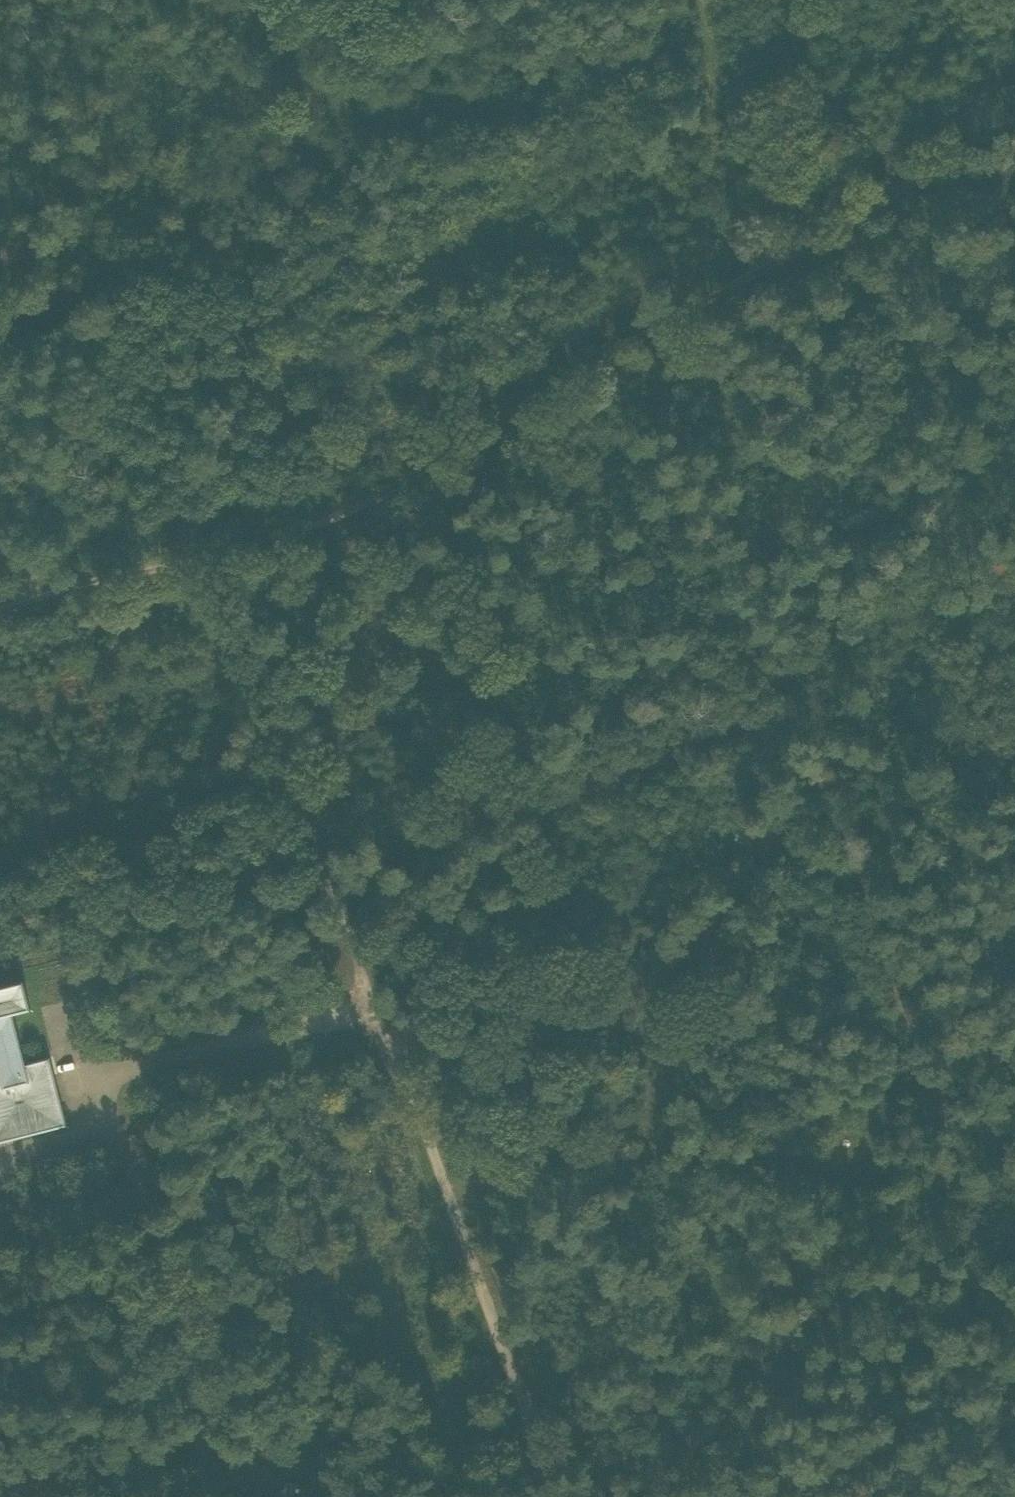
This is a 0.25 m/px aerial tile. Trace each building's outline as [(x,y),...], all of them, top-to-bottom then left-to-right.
[(72,1127),(63,1093),(57,1095),(52,1079),(59,1077),(54,1059),(29,1065),(16,1016),(34,1011),(27,983),(9,987),(0,990),(0,1064),(2,1072),(0,1073),(0,1146),(72,1127)] [(303,1485),(287,1480),(284,1491),(301,1496),(303,1485)]
